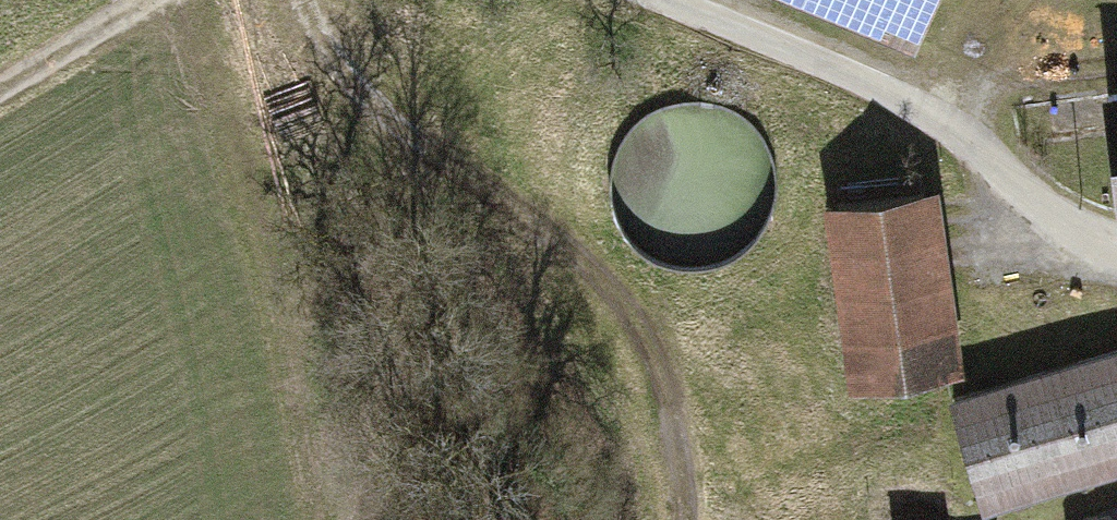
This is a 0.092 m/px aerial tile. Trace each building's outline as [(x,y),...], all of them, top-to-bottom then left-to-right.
[(899,13),(904,0),(865,0),(899,13)] [(770,235),(769,192),(659,195),(660,239),(770,235)] [(935,201),(821,209),(833,365),(947,356),(935,201)] [(960,396),(993,512),(1116,477),(1116,351),(960,396)]
